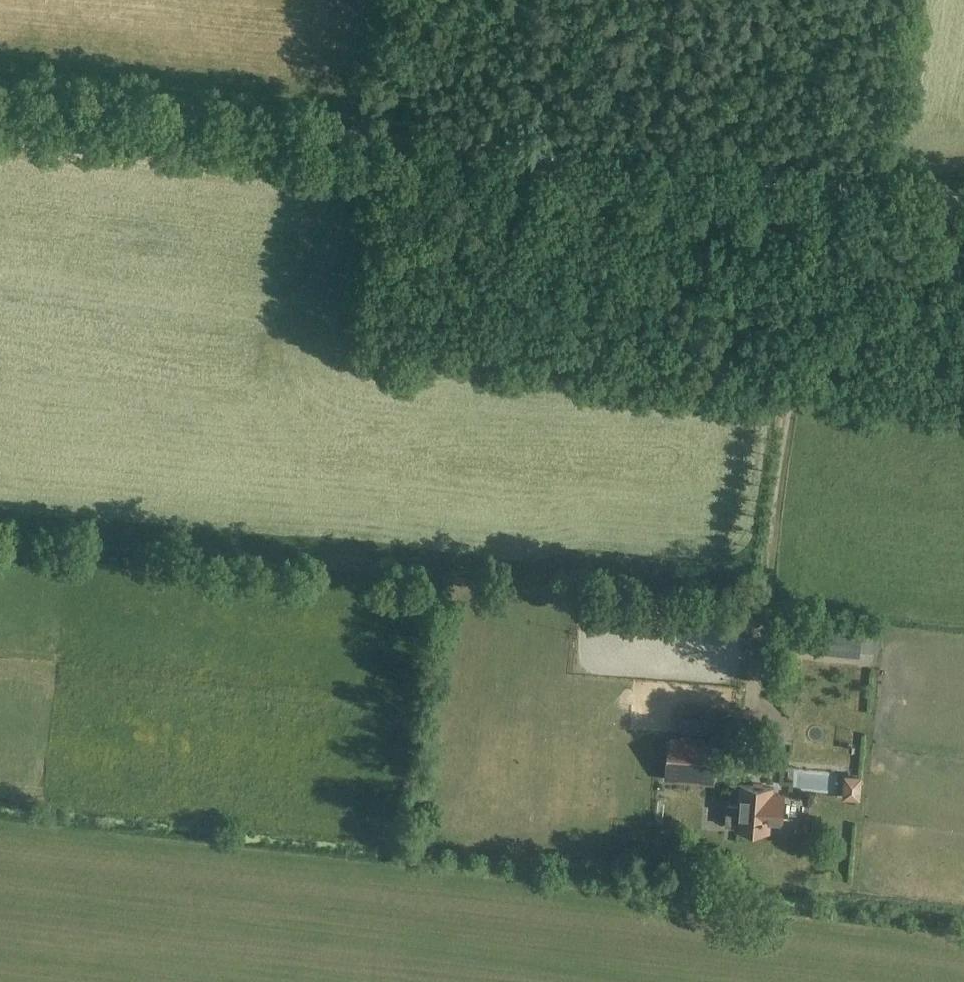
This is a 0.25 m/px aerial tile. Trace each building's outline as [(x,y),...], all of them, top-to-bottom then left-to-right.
[(858,649),(860,626),(799,621),(797,643),(858,649)] [(718,742),(669,737),(667,761),(666,777),(714,782),(715,765),(718,742)] [(863,793),(864,771),(845,770),(844,793),(863,793)] [(773,797),(774,787),(740,784),(738,805),(728,804),(726,824),(736,824),(735,828),(770,831),(771,818),(781,819),(783,798),(773,797)]
